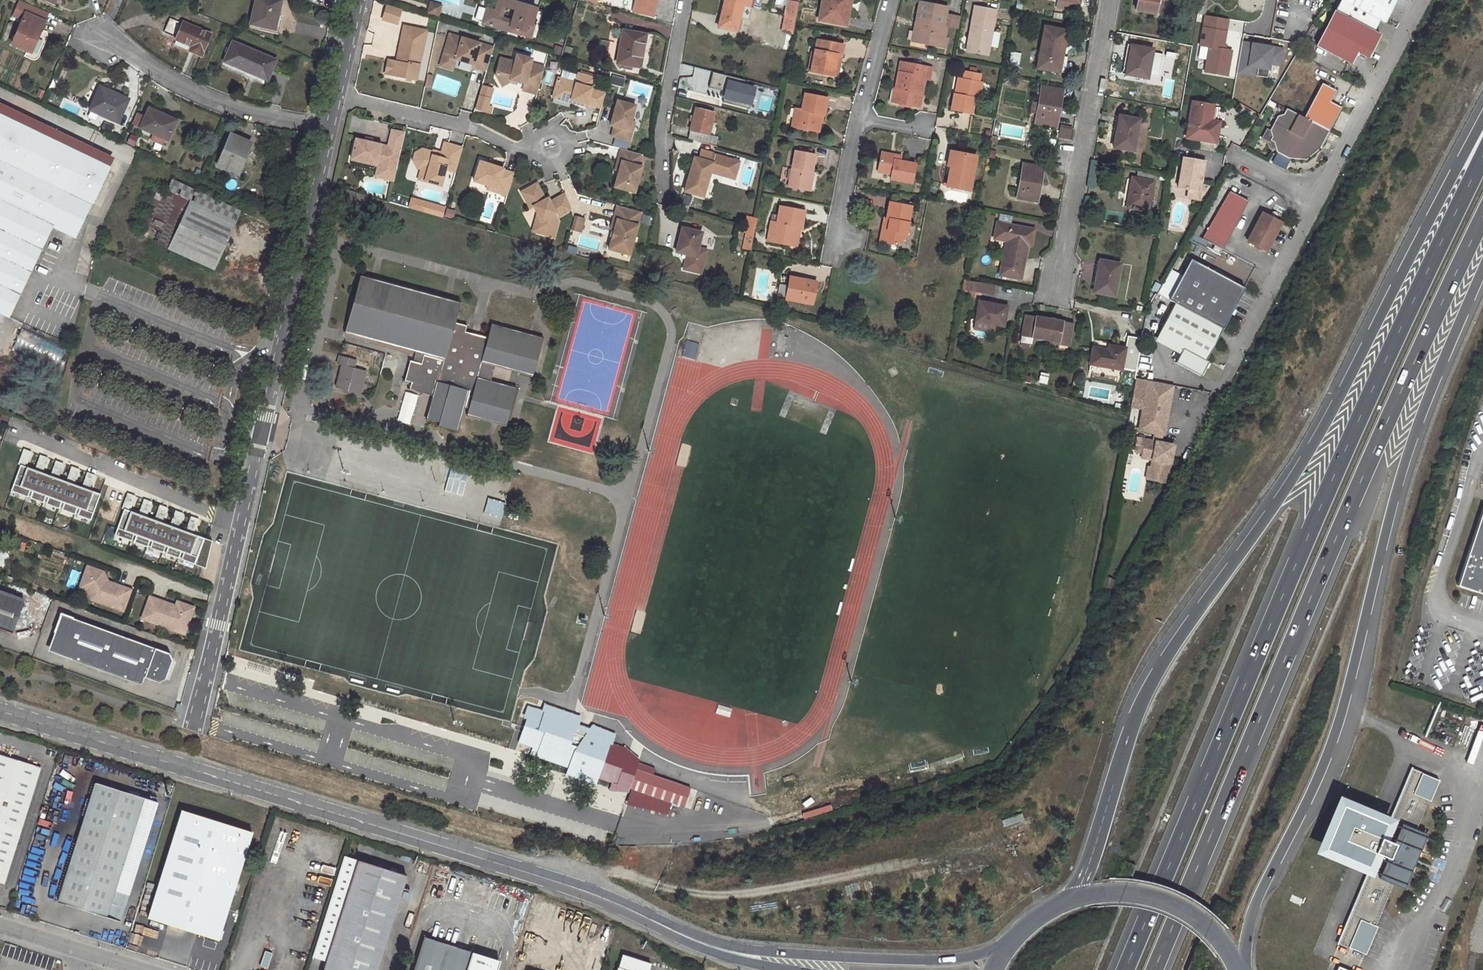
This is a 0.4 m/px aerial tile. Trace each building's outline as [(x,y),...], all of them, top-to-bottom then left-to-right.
[(274,29),(280,1),(277,0),(256,0),(250,24),(274,29)] [(509,0),(498,0),(495,11),(487,9),(482,24),(523,36),(526,24),(531,25),(536,8),(509,1),(509,0)] [(632,12),(652,16),(656,0),(635,0),(632,12)] [(775,7),(786,10),(785,15),(796,18),(799,0),(776,0),(775,7)] [(820,20),(842,25),(846,4),(850,5),(851,0),(824,0),(820,20)] [(1077,0),(1058,0),(1057,7),(1072,10),(1074,2),(1077,3),(1077,0)] [(1158,0),(1138,0),(1136,10),(1156,14),(1158,0)] [(1208,0),(1201,0),(1198,14),(1205,15),(1208,0)] [(1336,11),(1375,31),(1380,20),(1351,6),(1354,0),(1341,0),(1336,11)] [(1351,6),(1380,20),(1385,23),(1392,9),(1397,0),(1354,0),(1351,6)] [(724,1),(718,27),(736,31),(739,18),(747,20),(751,7),(724,1)] [(11,44),(30,53),(44,22),(44,21),(47,13),(20,2),(14,16),(22,20),(11,44)] [(438,16),(441,6),(430,3),(428,13),(438,16)] [(921,23),(918,43),(946,48),(947,40),(945,40),(947,28),(944,27),(946,15),(948,8),(920,3),(917,22),(921,23)] [(846,4),(842,25),(848,26),(852,5),(850,5),(846,4)] [(402,10),(388,5),(383,20),(398,24),(402,10)] [(974,14),(969,38),(971,39),(968,52),(987,55),(996,11),(978,7),(977,14),(974,14)] [(1336,11),(1335,10),(1317,46),(1350,64),(1356,52),(1367,58),(1371,51),(1380,34),(1375,31),(1336,11)] [(785,15),(782,31),(793,33),(796,18),(785,15)] [(947,28),(958,30),(960,17),(946,15),(944,27),(947,28)] [(1223,50),(1227,19),(1201,16),(1196,48),(1204,49),(1201,74),(1226,78),(1230,51),(1223,50)] [(173,45),(189,52),(192,47),(194,48),(192,53),(200,57),(209,35),(182,23),(182,25),(169,19),(163,33),(176,38),(173,45)] [(918,43),(921,23),(917,22),(913,42),(918,43)] [(526,24),(523,36),(530,38),(533,26),(531,25),(526,24)] [(426,31),(404,26),(404,29),(416,32),(416,35),(425,37),(426,31)] [(1058,72),(1060,57),(1062,58),(1067,31),(1045,27),(1037,69),(1058,72)] [(416,32),(404,29),(397,57),(400,58),(399,62),(396,62),(393,75),(415,80),(425,37),(416,35),(416,32)] [(623,31),(617,63),(623,64),(631,66),(640,67),(645,35),(623,31)] [(487,71),(494,48),(450,34),(442,58),(444,62),(451,64),(455,62),(456,59),(473,65),(472,67),(487,71)] [(817,41),(811,72),(832,75),(832,73),(836,56),(841,57),(843,46),(817,41)] [(223,62),(253,75),(253,73),(267,79),(270,71),(275,61),(231,42),(223,62)] [(1235,73),(1276,81),(1282,49),(1240,42),(1235,73)] [(1126,76),(1148,79),(1153,49),(1131,46),(1126,76)] [(515,62),(505,60),(503,66),(498,70),(496,77),(502,87),(510,82),(511,80),(517,82),(525,84),(523,91),(537,95),(544,68),(531,64),(532,59),(517,55),(515,62)] [(837,74),(841,57),(836,56),(832,73),(837,74)] [(1065,74),(1068,59),(1062,58),(1060,57),(1058,72),(1065,74)] [(444,62),(442,58),(440,66),(453,70),(455,62),(451,64),(444,62)] [(396,62),(388,60),(385,73),(393,75),(396,62)] [(275,73),(280,63),(275,61),(270,71),(275,73)] [(901,63),(896,90),(892,89),(890,102),(915,107),(917,99),(921,100),(925,79),(930,80),(933,69),(901,63)] [(601,108),(605,94),(591,90),(594,78),(592,78),(581,75),(578,74),(576,83),(558,78),(554,92),(572,97),(570,102),(580,105),(580,102),(587,104),(601,108)] [(754,85),(723,78),(719,96),(750,104),(754,85)] [(954,94),(951,110),(972,114),(975,99),(979,100),(982,83),(962,79),(959,95),(954,94)] [(1322,83),(1304,118),(1286,109),(1284,115),(1277,116),(1270,130),(1272,137),(1270,140),(1274,142),(1277,152),(1288,158),(1306,160),(1320,148),(1336,118),(1341,108),(1330,102),(1336,91),(1322,83)] [(493,90),(481,86),(474,110),(491,115),(493,107),(489,106),(493,90)] [(89,110),(118,123),(127,102),(118,98),(119,96),(99,87),(89,110)] [(1056,127),(1062,97),(1061,97),(1062,90),(1043,87),(1042,93),(1041,93),(1039,104),(1037,113),(1036,123),(1056,127)] [(572,97),(554,92),(553,97),(570,102),(572,97)] [(800,111),(797,126),(819,130),(822,116),(824,116),(827,100),(805,95),(802,111),(800,111)] [(634,106),(616,101),(609,126),(613,127),(611,136),(629,141),(631,131),(628,130),(630,122),(634,106)] [(1210,121),(1212,106),(1187,102),(1182,141),(1215,146),(1219,122),(1210,121)] [(110,167),(114,158),(0,104),(0,114),(110,167)] [(693,107),(685,136),(715,145),(717,137),(708,134),(714,113),(693,107)] [(176,121),(149,108),(145,116),(140,128),(139,129),(153,135),(151,140),(162,145),(164,140),(167,141),(176,121)] [(795,110),(791,125),(797,126),(800,111),(795,110)] [(1177,113),(1167,111),(1166,117),(1176,119),(1177,113)] [(140,128),(145,116),(136,112),(131,124),(140,128)] [(0,114),(0,314),(8,318),(52,227),(75,238),(91,205),(92,205),(110,167),(0,114)] [(1113,148),(1134,152),(1139,120),(1122,117),(1119,132),(1116,131),(1113,148)] [(388,146),(400,149),(404,133),(391,130),(388,146)] [(231,134),(216,167),(235,175),(242,158),(244,159),(251,143),(231,134)] [(393,181),(400,149),(388,146),(370,142),(364,141),(355,139),(351,159),(378,166),(388,168),(385,179),(393,181)] [(454,173),(461,149),(443,143),(440,154),(439,158),(432,156),(433,153),(421,150),(414,154),(412,161),(416,168),(420,170),(427,171),(424,182),(440,186),(445,170),(454,173)] [(697,149),(695,158),(709,162),(711,154),(712,153),(697,149)] [(642,155),(622,150),(619,162),(622,162),(620,171),(615,188),(635,193),(642,167),(639,166),(642,155)] [(811,173),(815,155),(811,154),(800,152),(796,151),(789,188),(805,191),(809,172),(811,173)] [(950,151),(947,166),(950,167),(953,167),(956,152),(950,151)] [(950,167),(947,187),(970,191),(976,156),(956,152),(953,167),(950,167)] [(994,166),(996,153),(990,152),(988,164),(994,166)] [(891,180),(912,184),(916,164),(901,162),(891,160),(892,155),(882,153),(878,172),(892,175),(891,180)] [(738,162),(711,154),(709,162),(695,158),(693,158),(684,191),(704,197),(711,172),(718,175),(725,171),(734,174),(738,162)] [(1200,182),(1201,176),(1203,177),(1206,162),(1184,158),(1178,188),(1198,191),(1199,182),(1200,182)] [(507,196),(514,174),(503,170),(503,169),(480,162),(473,182),(488,186),(496,189),(495,192),(507,196)] [(1023,164),(1017,198),(1037,202),(1043,167),(1023,164)] [(378,166),(375,177),(385,179),(388,168),(378,166)] [(110,167),(92,205),(101,209),(119,171),(110,167)] [(427,171),(420,170),(417,180),(424,182),(427,171)] [(1148,212),(1154,182),(1152,182),(1152,179),(1153,174),(1137,171),(1136,179),(1132,178),(1127,208),(1148,212)] [(188,200),(235,221),(240,210),(171,179),(166,190),(188,200)] [(571,210),(564,194),(550,202),(548,198),(545,200),(536,184),(521,192),(530,208),(533,207),(541,221),(539,226),(537,233),(553,238),(558,222),(556,218),(571,210)] [(167,248),(188,200),(166,190),(158,187),(137,234),(167,248)] [(344,199),(354,201),(356,193),(346,190),(344,199)] [(1230,191),(1203,239),(1223,250),(1249,201),(1230,191)] [(689,212),(693,197),(686,195),(681,210),(689,212)] [(412,198),(410,210),(444,217),(447,205),(412,198)] [(235,221),(188,200),(167,248),(214,270),(235,221)] [(896,245),(906,238),(912,206),(890,202),(886,218),(890,219),(888,229),(883,228),(880,242),(896,245)] [(754,217),(756,206),(749,204),(747,216),(754,217)] [(616,220),(614,229),(608,249),(629,255),(641,212),(617,206),(613,219),(616,220)] [(799,232),(799,228),(801,228),(804,211),(774,206),(769,233),(773,233),(772,242),(792,245),(795,231),(799,232)] [(533,207),(530,208),(539,226),(541,221),(533,207)] [(1282,222),(1263,212),(1249,238),(1250,242),(1267,251),(1274,237),(1282,222)] [(582,233),(587,219),(577,216),(572,229),(582,233)] [(747,216),(745,228),(747,228),(755,231),(758,218),(754,217),(747,216)] [(1007,241),(1000,275),(1021,279),(1027,245),(1031,246),(1034,230),(997,223),(994,238),(1007,241)] [(676,252),(695,256),(701,232),(684,228),(681,242),(678,241),(676,252)] [(747,228),(743,246),(752,248),(755,231),(747,228)] [(798,246),(801,228),(799,228),(799,232),(795,231),(792,245),(798,246)] [(1245,287),(1191,259),(1169,300),(1176,304),(1224,328),(1237,303),(1245,287)] [(1099,261),(1093,292),(1114,296),(1120,264),(1099,261)] [(410,389),(434,396),(428,417),(441,421),(440,424),(458,429),(464,407),(465,400),(471,402),(470,409),(468,414),(505,425),(515,388),(488,381),(490,372),(486,371),(489,363),(492,364),(532,375),(541,339),(493,326),(490,339),(465,332),(467,326),(452,322),(457,303),(361,276),(346,332),(416,352),(424,354),(421,364),(413,362),(410,361),(404,381),(411,383),(410,389)] [(817,281),(790,276),(786,299),(813,304),(817,281)] [(962,279),(960,291),(976,294),(976,293),(992,296),(994,284),(962,279)] [(976,321),(1003,326),(1007,307),(979,302),(976,321)] [(1224,328),(1176,304),(1159,335),(1184,348),(1177,363),(1202,376),(1210,362),(1207,360),(1214,347),(1224,328)] [(1032,337),(1059,342),(1058,349),(1067,351),(1072,324),(1026,315),(1021,342),(1031,344),(1032,337)] [(53,360),(59,345),(22,331),(16,346),(53,360)] [(1089,371),(1120,377),(1126,348),(1094,342),(1089,371)] [(413,362),(421,364),(424,354),(416,352),(413,362)] [(342,365),(336,387),(359,394),(365,371),(353,368),(355,360),(340,356),(337,364),(342,365)] [(1173,387),(1149,382),(1139,431),(1155,434),(1153,443),(1145,441),(1142,453),(1153,455),(1152,461),(1150,469),(1147,468),(1145,479),(1163,483),(1165,473),(1168,473),(1173,447),(1160,444),(1161,435),(1163,436),(1173,387)] [(1145,441),(1137,439),(1134,452),(1142,453),(1145,441)] [(440,492),(476,500),(483,471),(440,461),(437,475),(444,476),(440,492)] [(104,493),(22,464),(12,493),(94,522),(104,493)] [(485,513),(503,518),(507,503),(489,498),(485,513)] [(215,542),(128,509),(119,536),(208,567),(215,542)] [(1458,584),(1482,592),(1482,509),(1458,584)] [(93,569),(87,567),(84,576),(89,578),(93,569)] [(103,572),(93,569),(89,578),(84,576),(80,588),(87,590),(91,600),(123,611),(131,590),(108,582),(101,579),(103,572)] [(11,634),(23,603),(0,594),(0,630),(11,634)] [(175,606),(150,597),(142,619),(166,628),(167,624),(176,627),(177,625),(186,628),(194,608),(183,604),(181,608),(175,606)] [(58,615),(45,653),(57,657),(70,619),(58,615)] [(57,657),(140,685),(143,677),(156,682),(163,679),(166,673),(171,670),(168,666),(170,660),(167,654),(70,619),(57,657)] [(166,628),(184,634),(186,628),(177,625),(176,627),(167,624),(166,628)] [(580,717),(546,705),(544,710),(578,721),(580,717)] [(566,774),(595,784),(598,777),(618,784),(628,754),(608,747),(610,741),(608,736),(601,733),(595,735),(576,729),(578,721),(544,710),(543,715),(529,711),(519,741),(539,748),(536,756),(568,767),(566,774)] [(601,733),(608,736),(610,741),(613,732),(598,727),(595,735),(601,733)] [(4,884),(40,768),(0,756),(0,883),(4,884)] [(1378,853),(1369,875),(1340,945),(1367,956),(1379,927),(1376,927),(1404,860),(1406,855),(1429,800),(1432,801),(1440,780),(1424,774),(1424,772),(1414,768),(1393,817),(1384,839),(1379,837),(1373,851),(1378,853)] [(629,787),(682,805),(689,786),(644,771),(643,775),(634,772),(629,787)] [(93,782),(55,901),(106,917),(111,900),(125,904),(156,802),(93,782)] [(1393,817),(1357,802),(1339,794),(1314,852),(1330,858),(1369,875),(1378,853),(1373,851),(1379,837),(1384,839),(1393,817)] [(218,940),(252,832),(179,810),(145,918),(218,940)] [(1420,861),(1406,855),(1404,860),(1418,866),(1419,864),(1420,861)] [(322,969),(377,969),(406,877),(357,861),(322,969)] [(498,960),(434,941),(446,902),(435,898),(413,969),(495,969),(498,960)] [(111,900),(106,917),(120,922),(125,904),(111,900)]
